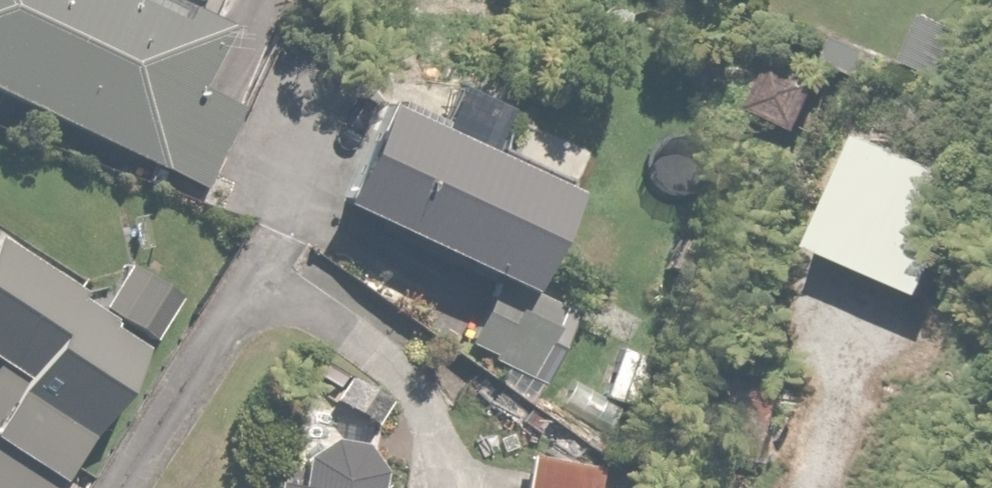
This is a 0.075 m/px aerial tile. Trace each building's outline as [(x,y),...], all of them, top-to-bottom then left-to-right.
[(250,43),(155,0),(0,0),(0,90),(207,185),(247,97),(229,89),(250,43)] [(917,13),(900,64),(960,84),(977,34),(917,13)] [(794,160),(817,83),(763,67),(741,145),(794,160)] [(500,282),(528,292),(581,193),(405,97),(349,199),(500,282)] [(984,179),(867,131),(819,249),(936,296),(984,179)] [(158,338),(189,292),(135,256),(105,301),(6,235),(0,244),(0,365),(1,366),(0,368),(0,487),(56,487),(158,338)] [(467,343),(506,364),(529,377),(538,360),(586,386),(613,338),(528,292),(500,282),(467,343)] [(276,484),(275,487),(373,487),(379,446),(329,439),(327,453),(307,451),(302,487),(276,484)] [(530,451),(525,487),(600,487),(604,463),(530,451)]
